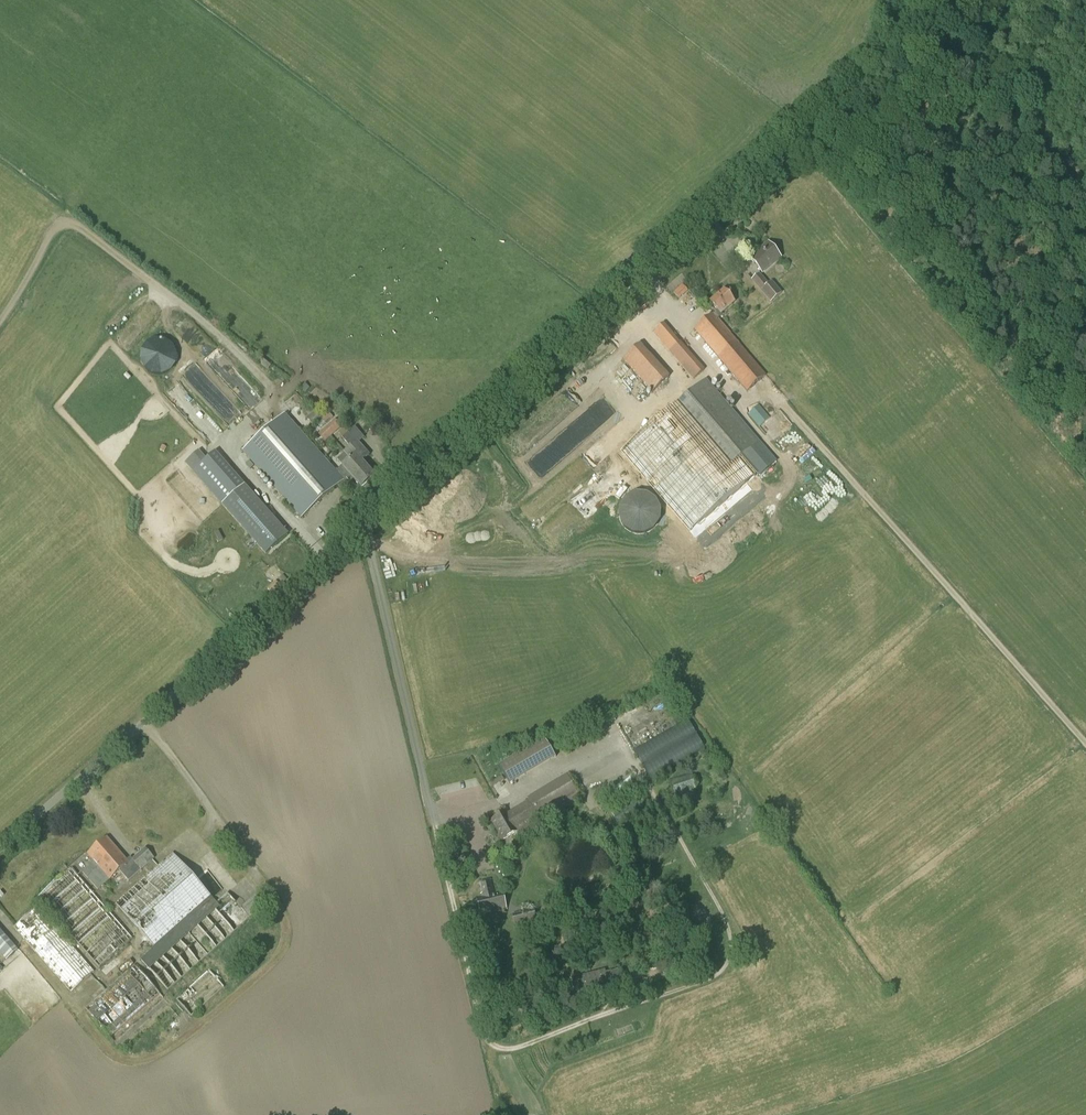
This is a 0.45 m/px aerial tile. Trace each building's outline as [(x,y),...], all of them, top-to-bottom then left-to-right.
[(780,257),(769,243),(757,253),(750,258),(762,272),(780,257)] [(768,284),(760,273),(759,273),(751,280),(770,303),(782,293),(772,281),(768,284)] [(722,315),(720,314),(735,302),(725,289),(710,302),(717,311),(713,314),(694,330),(747,392),(766,375),(718,318),(722,315)] [(663,324),(653,333),(694,379),(703,371),(663,324)] [(162,376),(170,372),(176,365),(177,355),(173,346),(165,340),(156,339),(146,343),(141,351),(140,361),(144,369),(152,375),(162,376)] [(652,393),(670,376),(641,343),(623,359),(652,393)] [(721,474),(760,442),(706,379),(668,411),(721,474)] [(752,412),(763,426),(772,419),(762,405),(752,412)] [(336,460),(343,467),(342,467),(341,466),(336,471),(309,441),(306,436),(285,413),(241,452),(301,519),(346,479),(350,483),(353,480),(361,488),(374,477),(362,462),(369,456),(358,443),(364,438),(355,427),(342,438),(350,448),(344,453),(336,460)] [(333,417),(329,413),(322,419),(326,423),(333,417)] [(342,427),(335,420),(319,435),(325,442),(342,427)] [(192,472),(222,506),(265,554),(287,535),(244,486),(215,452),(206,460),(198,451),(185,463),(192,472)] [(681,479),(673,486),(666,477),(661,481),(675,497),(697,480),(680,460),(676,464),(688,479),(683,482),(681,479)] [(683,509),(690,501),(685,497),(678,505),(683,509)] [(658,732),(645,737),(635,741),(644,763),(659,757),(656,749),(663,746),(660,738),(661,737),(658,732)] [(513,782),(561,758),(555,748),(508,772),(513,782)] [(538,751),(504,763),(507,770),(540,758),(538,751)] [(518,835),(579,799),(566,777),(527,799),(529,802),(509,814),(507,811),(492,821),(495,827),(497,826),(499,830),(496,832),(501,841),(516,832),(518,835)] [(696,789),(692,777),(669,784),(673,797),(696,789)] [(145,848),(128,862),(116,849),(107,838),(88,855),(93,861),(81,871),(98,890),(120,871),(128,881),(154,859),(145,848)] [(100,969),(133,939),(71,868),(37,898),(100,969)] [(494,895),(490,881),(479,884),(482,894),(480,894),(481,897),(478,898),(482,915),(506,909),(501,893),(494,895)] [(515,927),(537,923),(534,905),(524,907),(525,912),(512,914),(515,927)] [(70,993),(95,972),(38,907),(13,928),(70,993)] [(114,1043),(164,998),(134,964),(84,1009),(114,1043)] [(604,969),(572,978),(575,991),(584,988),(585,994),(598,991),(596,985),(608,982),(608,985),(613,984),(623,982),(619,969),(610,971),(605,972),(604,969)] [(225,987),(209,970),(168,1007),(179,1021),(187,1013),(190,1016),(191,1017),(225,987)]
